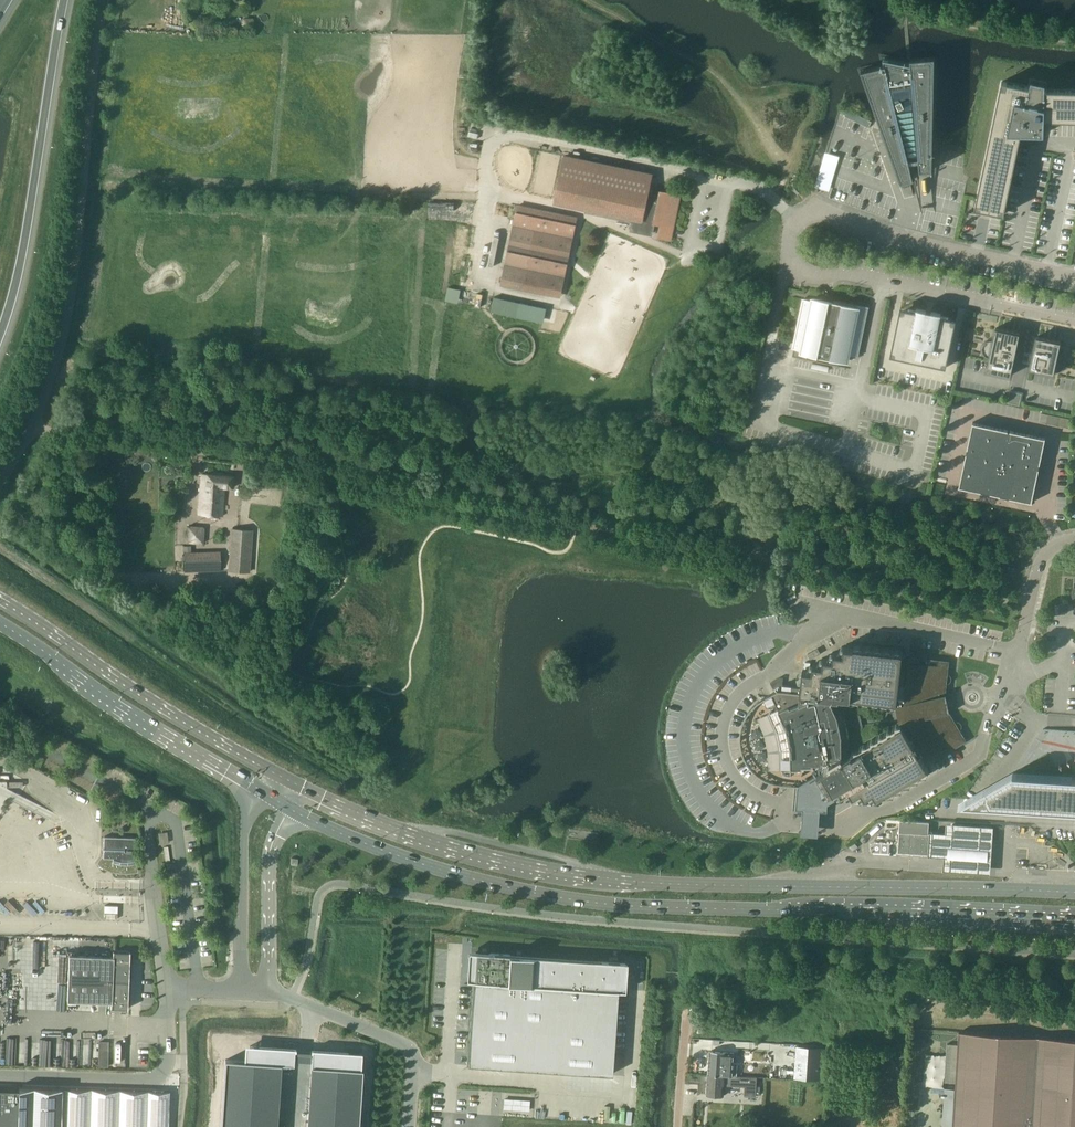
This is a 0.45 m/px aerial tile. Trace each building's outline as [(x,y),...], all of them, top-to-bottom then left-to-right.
[(901,181),(914,178),(910,161),(912,160),(912,161),(913,161),(913,162),(914,162),(915,162),(916,162),(916,161),(917,161),(917,160),(917,159),(919,159),(920,170),(933,169),(935,56),(911,58),(911,62),(883,57),(885,64),(862,69),(901,181)] [(1031,133),(1031,134),(1032,135),(1033,136),(1034,136),(1035,136),(1036,135),(1037,134),(1045,134),(1045,119),(1074,120),(1074,90),(1045,89),(1046,83),(1031,79),(1030,87),(1002,81),(975,207),(1004,213),(1021,133),(1031,133)] [(869,128),(872,121),(848,109),(845,116),(869,128)] [(826,154),(817,184),(831,188),(840,158),(826,154)] [(564,156),(555,202),(565,204),(590,209),(589,213),(632,222),(631,230),(641,232),(642,229),(653,232),(655,223),(660,224),(673,227),(680,194),(661,190),(660,195),(649,193),(652,174),(564,156)] [(518,205),(502,284),(561,296),(577,217),(518,205)] [(857,356),(867,306),(834,299),(833,307),(826,306),(827,303),(804,298),(792,356),(849,368),(851,359),(842,357),(843,353),(857,356)] [(893,342),(891,355),(946,367),(949,354),(949,352),(955,327),(957,319),(949,317),(941,316),(942,313),(916,308),(916,310),(908,309),(901,307),(899,315),(894,340),(893,342)] [(1011,375),(1020,333),(996,327),(993,340),(991,340),(989,340),(987,341),(985,343),(984,345),(983,347),(983,349),(983,351),(984,353),(986,355),(988,356),(990,357),(987,370),(1011,375)] [(1065,364),(1065,362),(1065,360),(1064,358),(1063,356),(1061,355),(1059,354),(1061,341),(1037,336),(1030,368),(1054,373),(1055,371),(1057,371),(1059,371),(1061,370),(1063,368),(1064,366),(1065,364)] [(160,374),(157,379),(157,381),(168,383),(168,380),(167,375),(160,374)] [(1020,405),(1022,393),(1011,390),(1008,402),(1020,405)] [(1032,501),(1046,437),(1045,437),(1045,438),(974,422),(973,422),(960,486),(959,485),(959,486),(1033,502),(1033,501),(1032,501)] [(222,516),(225,487),(234,488),(235,476),(202,474),(199,515),(222,516)] [(188,526),(187,542),(203,543),(203,527),(188,526)] [(223,570),(228,570),(248,571),(251,529),(231,528),(230,538),(226,538),(223,570)] [(220,553),(191,553),(191,546),(184,546),(184,553),(185,572),(220,571),(220,553)] [(772,693),(765,697),(769,705),(776,702),(778,708),(769,712),(777,729),(777,731),(781,748),(781,750),(781,769),(793,769),(793,767),(803,767),(803,765),(813,764),(818,773),(799,784),(795,784),(795,785),(799,785),(797,808),(807,808),(807,813),(812,813),(817,814),(817,809),(827,810),(828,803),(842,794),(850,789),(854,795),(862,790),(865,796),(869,794),(874,791),(877,797),(884,793),(886,792),(928,767),(914,744),(903,725),(902,726),(853,755),(852,753),(844,757),(842,755),(842,743),(845,742),(850,735),(848,729),(846,720),(845,715),(838,710),(835,710),(830,700),(831,696),(840,697),(840,695),(897,701),(898,701),(899,694),(900,682),(900,680),(900,679),(901,669),(903,653),(854,647),(853,647),(844,646),(844,647),(844,653),(839,653),(834,652),(833,659),(824,658),(823,665),(813,664),(813,670),(803,669),(801,686),(783,684),(782,690),(779,689),(772,693)] [(821,653),(818,648),(808,653),(811,659),(821,653)] [(897,709),(891,711),(893,720),(899,718),(899,721),(902,726),(903,725),(914,744),(920,741),(932,762),(933,761),(933,760),(940,756),(941,757),(941,755),(948,751),(949,752),(950,752),(949,751),(957,746),(957,747),(958,747),(957,746),(965,741),(966,742),(967,741),(961,730),(960,730),(954,721),(955,721),(950,711),(949,711),(945,695),(946,695),(946,694),(947,684),(946,684),(947,673),(948,673),(950,660),(948,660),(948,661),(939,660),(939,659),(938,659),(938,660),(929,659),(929,658),(929,659),(920,658),(920,657),(919,657),(919,658),(910,657),(911,656),(909,656),(907,681),(900,680),(900,682),(899,694),(898,701),(897,701),(896,708),(897,709)] [(1013,772),(961,802),(1074,809),(1074,776),(1013,772)] [(13,790),(7,787),(7,781),(0,781),(0,812),(1,811),(10,795),(13,790)] [(807,813),(803,812),(802,824),(801,837),(818,838),(819,826),(819,814),(817,814),(812,813),(807,813)] [(900,825),(898,852),(930,854),(931,833),(929,833),(929,826),(929,821),(900,820),(900,825)] [(944,834),(931,833),(930,854),(930,856),(944,857),(943,870),(986,873),(989,826),(944,823),(944,834)] [(135,857),(136,837),(134,837),(105,835),(104,856),(99,861),(102,863),(106,866),(110,867),(116,869),(121,870),(124,870),(129,870),(133,870),(134,870),(137,869),(135,862),(136,862),(135,858),(135,857)] [(474,979),(468,1064),(612,1074),(618,987),(625,987),(627,958),(508,950),(468,947),(467,963),(466,978),(474,979)] [(69,954),(68,979),(59,978),(58,998),(67,998),(67,1000),(111,1002),(111,1007),(123,1008),(128,1008),(130,951),(113,950),(113,956),(69,954)] [(943,1126),(1074,1126),(1074,1039),(960,1032),(959,1045),(948,1044),(945,1082),(956,1082),(956,1085),(956,1088),(945,1087),(943,1126)] [(221,1126),(277,1126),(281,1064),(294,1065),(295,1048),(250,1046),(249,1061),(225,1059),(221,1126)] [(796,1046),(794,1078),(820,1080),(822,1047),(796,1046)] [(307,1126),(348,1126),(352,1069),(361,1069),(361,1074),(363,1074),(363,1068),(356,1068),(357,1053),(312,1050),(307,1126)] [(709,1074),(707,1094),(709,1094),(709,1096),(716,1096),(716,1094),(724,1095),(725,1085),(745,1086),(745,1095),(757,1096),(757,1094),(760,1094),(761,1086),(757,1086),(758,1076),(737,1075),(738,1063),(735,1062),(735,1052),(711,1050),(709,1074)] [(170,1091),(0,1085),(0,1126),(169,1126),(170,1091)]
